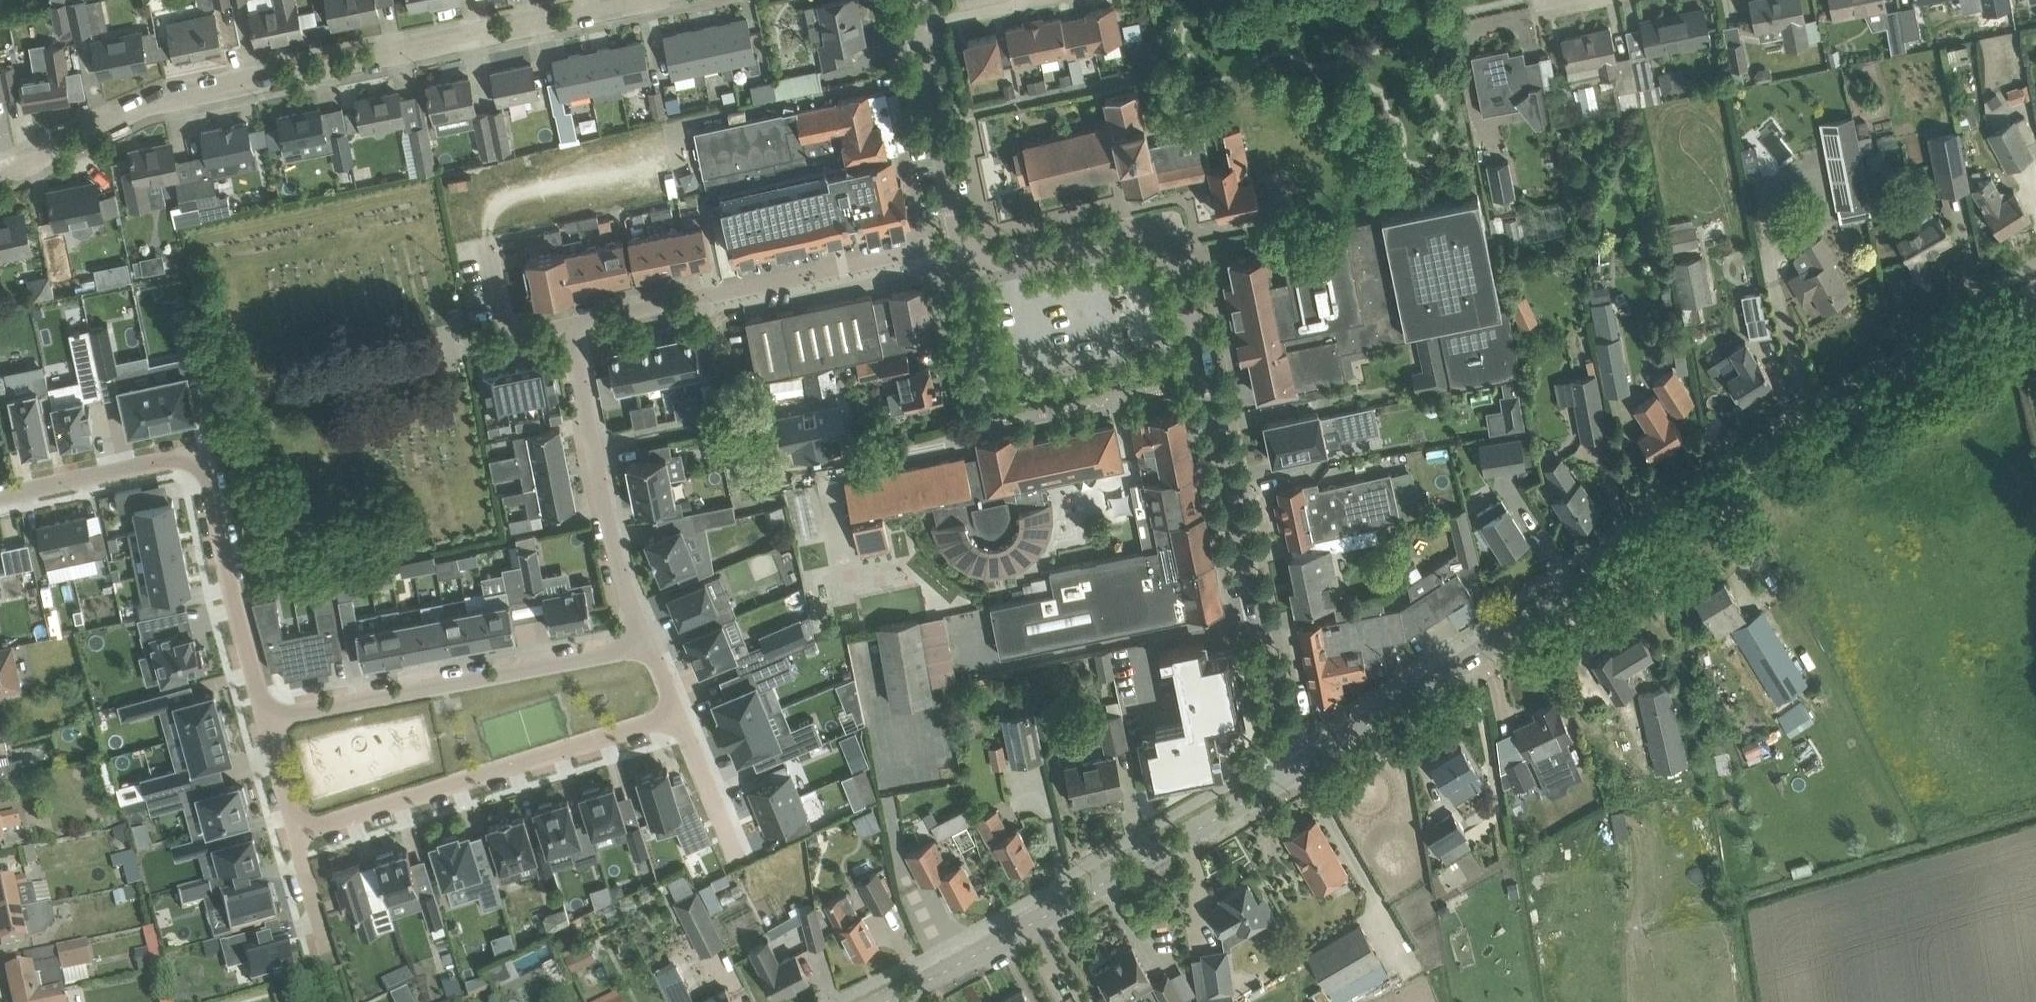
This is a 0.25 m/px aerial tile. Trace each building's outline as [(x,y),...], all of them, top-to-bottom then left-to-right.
[(93,30),(86,0),(72,0),(69,1),(76,34),(93,30)] [(295,0),(277,0),(278,5),(250,11),(257,42),(304,33),(297,1),(295,2),(295,0)] [(333,26),(380,16),(376,0),(327,0),(333,26)] [(865,42),(856,0),(832,0),(805,6),(813,46),(820,44),(825,68),(853,63),(849,45),(865,42)] [(1802,9),(1800,0),(1751,0),(1757,28),(1759,39),(1786,34),(1788,47),(1808,43),(1807,41),(1822,38),(1817,16),(1804,19),(1802,9)] [(1834,16),(1864,11),(1885,7),(1883,0),(1831,0),(1832,6),(1834,16)] [(76,34),(69,1),(51,5),(56,30),(71,26),(73,35),(76,34)] [(1115,5),(1087,11),(1088,15),(1095,46),(1122,40),(1115,5)] [(1914,5),(1900,8),(1907,48),(1922,45),(1914,5)] [(1645,40),(1647,52),(1649,52),(1710,39),(1708,28),(1704,8),(1703,8),(1704,12),(1665,20),(1664,16),(1641,21),(1645,40)] [(1907,48),(1900,8),(1885,10),(1888,25),(1893,51),(1907,48)] [(221,50),(217,30),(214,13),(170,22),(177,54),(205,49),(205,53),(221,50)] [(1088,15),(1061,20),(1068,52),(1069,56),(1096,50),(1095,46),(1088,15)] [(1060,17),(1034,22),(1041,57),(1067,52),(1068,52),(1061,20),(1060,17)] [(755,56),(747,18),(720,24),(730,75),(734,75),(731,61),(748,58),(751,71),(761,69),(758,56),(755,56)] [(1034,22),(1006,28),(1008,35),(1014,63),(1041,57),(1034,22)] [(730,75),(720,24),(693,30),(703,81),(706,81),(703,67),(722,63),(725,77),(730,75)] [(1591,33),(1563,38),(1569,68),(1600,62),(1603,78),(1612,76),(1619,108),(1642,104),(1632,55),(1615,58),(1609,27),(1591,31),(1591,33)] [(703,81),(693,30),(665,35),(673,74),(694,69),(697,82),(703,81)] [(101,75),(118,71),(117,67),(148,61),(142,32),(94,41),(101,75)] [(969,39),(966,44),(972,72),(1004,65),(1014,63),(1008,35),(998,37),(997,33),(969,39)] [(621,84),(650,78),(643,40),(627,44),(613,46),(621,84)] [(1745,67),(1740,41),(1726,44),(1734,83),(1743,82),(1741,68),(1745,67)] [(25,107),(70,100),(66,70),(68,70),(63,44),(45,47),(49,73),(20,77),(25,107)] [(592,90),(621,84),(613,46),(598,50),(584,52),(592,90)] [(1509,53),(1508,48),(1471,55),(1483,114),(1497,111),(1501,98),(1514,95),(1536,123),(1552,120),(1539,58),(1538,58),(1543,82),(1530,85),(1523,50),(1509,53)] [(6,95),(18,93),(10,52),(0,54),(0,64),(6,95)] [(562,97),(592,90),(584,52),(569,56),(554,58),(555,63),(562,97)] [(1647,52),(1632,55),(1642,104),(1658,100),(1663,99),(1660,83),(1655,84),(1649,52),(1647,52)] [(499,103),(538,95),(532,63),(493,71),(499,103)] [(1083,68),(1072,71),(1074,82),(1086,80),(1083,68)] [(1662,90),(1683,88),(1680,68),(1660,71),(1662,90)] [(775,97),(791,94),(823,88),(818,69),(771,79),(775,97)] [(1069,73),(1059,75),(1062,85),(1063,85),(1071,83),(1071,82),(1069,76),(1069,73)] [(434,121),(477,112),(469,76),(428,85),(429,91),(428,91),(434,121)] [(1045,78),(1028,82),(1030,91),(1048,88),(1045,78)] [(2009,102),(2030,99),(2028,85),(2007,87),(2009,102)] [(1125,177),(1129,193),(1159,185),(1158,184),(1212,174),(1213,173),(1211,167),(1204,133),(1151,145),(1146,123),(1144,124),(1136,90),(1106,97),(1111,117),(1096,120),(1098,127),(1070,134),(1068,127),(1052,131),(1053,138),(1041,141),(1040,138),(1038,138),(1039,141),(1026,145),(1027,149),(1016,151),(1022,178),(1033,175),(1036,189),(1050,186),(1051,189),(1053,189),(1052,186),(1064,183),(1065,186),(1067,185),(1066,182),(1079,179),(1080,182),(1082,182),(1081,179),(1094,176),(1094,179),(1096,178),(1095,175),(1109,172),(1111,181),(1125,177)] [(363,132),(405,124),(398,91),(358,99),(359,104),(357,104),(363,132)] [(784,110),(695,130),(698,144),(702,143),(704,152),(700,153),(702,163),(704,173),(720,170),(724,188),(823,167),(849,162),(880,156),(888,155),(881,123),(874,125),(867,94),(847,98),(838,100),(838,101),(798,110),(797,108),(793,109),(785,108),(785,111),(784,111),(784,110)] [(286,145),(326,136),(319,107),(279,115),(286,145)] [(482,153),(511,148),(503,109),(474,115),(482,153)] [(576,137),(570,110),(555,113),(560,140),(576,137)] [(1854,116),(1820,122),(1836,207),(1870,201),(1854,116)] [(2033,155),(2026,143),(2035,138),(2024,116),(1988,136),(2007,170),(2033,155)] [(257,166),(254,152),(248,122),(202,131),(209,162),(230,158),(233,172),(257,166)] [(411,176),(437,171),(428,124),(405,129),(404,138),(411,176)] [(1252,177),(1241,127),(1225,130),(1231,158),(1223,159),(1224,164),(1211,167),(1213,173),(1212,174),(1220,213),(1259,205),(1253,177),(1252,177)] [(335,168),(354,163),(347,131),(328,136),(335,168)] [(1939,195),(1970,188),(1961,142),(1967,141),(1965,131),(1928,139),(1939,195)] [(124,174),(131,210),(151,206),(146,184),(162,180),(179,177),(176,165),(175,160),(172,145),(157,148),(157,145),(132,150),(133,154),(132,154),(133,158),(136,171),(124,174)] [(724,188),(719,188),(720,191),(722,202),(734,256),(778,246),(778,247),(807,241),(807,240),(844,232),(841,220),(860,215),(864,231),(869,230),(870,232),(882,229),(881,227),(893,225),(894,227),(905,224),(905,222),(911,221),(901,179),(898,180),(892,154),(888,155),(880,156),(849,162),(823,167),(724,188)] [(1516,195),(1509,159),(1487,163),(1494,199),(1516,195)] [(212,174),(194,178),(203,220),(234,214),(229,194),(217,197),(212,174)] [(2004,197),(1990,177),(1971,189),(2001,235),(2030,216),(2014,190),(2004,197)] [(203,220),(194,178),(180,181),(184,203),(171,206),(175,225),(203,220)] [(104,214),(97,184),(75,189),(74,185),(50,191),(51,198),(50,198),(51,203),(56,224),(71,221),(74,231),(81,235),(90,233),(95,227),(92,217),(104,214)] [(707,205),(718,203),(716,191),(709,193),(704,194),(707,205)] [(689,204),(698,202),(696,194),(687,196),(689,204)] [(1236,284),(1229,285),(1239,336),(1237,336),(1237,339),(1239,339),(1238,337),(1247,336),(1251,352),(1256,379),(1259,379),(1261,389),(1258,390),(1259,394),(1294,387),(1297,398),(1324,392),(1321,380),(1346,376),(1340,349),(1366,344),(1417,333),(1421,354),(1425,369),(1413,372),(1418,392),(1449,385),(1450,388),(1503,378),(1517,375),(1521,374),(1511,325),(1508,306),(1501,307),(1479,196),(1345,222),(1264,239),(1267,252),(1231,259),(1236,284)] [(662,208),(663,216),(673,214),(671,206),(662,208)] [(662,208),(652,210),(653,217),(663,216),(662,208)] [(635,221),(645,219),(643,211),(633,213),(635,221)] [(28,231),(23,212),(8,215),(9,219),(0,221),(0,257),(18,253),(17,249),(31,246),(28,231)] [(1952,237),(1942,220),(1938,213),(1914,227),(1908,215),(1896,221),(1905,236),(1896,240),(1910,261),(1915,278),(1930,274),(1924,253),(1952,237)] [(580,228),(599,224),(598,220),(599,220),(598,214),(578,218),(580,228)] [(570,230),(580,228),(578,218),(565,220),(567,228),(570,230)] [(612,228),(611,218),(599,220),(598,220),(599,224),(600,230),(612,228)] [(692,264),(711,261),(703,223),(685,227),(692,264)] [(1675,249),(1699,244),(1695,224),(1670,230),(1675,249)] [(674,268),(692,264),(685,227),(666,230),(674,268)] [(573,291),(560,228),(544,231),(547,245),(551,244),(552,252),(529,256),(530,261),(525,262),(529,285),(535,284),(537,298),(573,291)] [(566,251),(566,249),(561,228),(560,228),(573,291),(574,290),(574,289),(592,285),(584,247),(566,251)] [(656,272),(674,268),(666,230),(648,234),(656,272)] [(50,275),(68,272),(61,234),(44,237),(50,275)] [(637,275),(656,272),(648,234),(629,238),(637,275)] [(1851,295),(1833,262),(1836,260),(1823,236),(1805,246),(1805,247),(1795,255),(1794,256),(1794,257),(1794,259),(1795,261),(1801,271),(1790,277),(1803,300),(1813,294),(1823,311),(1826,309),(1831,312),(1837,309),(1838,303),(1851,295)] [(611,281),(631,277),(623,239),(603,243),(611,281)] [(592,285),(611,281),(603,243),(584,247),(592,285)] [(1673,261),(1682,305),(1685,322),(1702,319),(1699,302),(1711,299),(1703,255),(1673,261)] [(136,275),(143,273),(140,259),(133,261),(136,275)] [(129,262),(111,266),(115,284),(132,281),(129,262)] [(30,300),(52,297),(49,275),(27,278),(30,300)] [(1608,285),(1589,288),(1592,302),(1611,298),(1608,285)] [(928,309),(924,286),(892,293),(892,295),(873,299),(879,328),(898,324),(901,336),(913,333),(932,329),(932,325),(934,325),(934,323),(932,311),(930,309),(928,309)] [(1767,315),(1764,316),(1760,291),(1742,294),(1747,319),(1751,339),(1771,335),(1767,315)] [(758,378),(884,353),(879,328),(873,299),(872,294),(747,319),(758,378)] [(1529,294),(1513,298),(1519,322),(1535,318),(1529,294)] [(1605,395),(1629,391),(1612,301),(1591,305),(1597,340),(1595,341),(1605,395)] [(461,317),(458,303),(448,305),(451,319),(461,317)] [(36,318),(44,316),(42,305),(33,307),(36,318)] [(175,322),(182,356),(201,352),(193,318),(175,322)] [(89,327),(100,374),(118,370),(108,323),(89,327)] [(681,375),(703,371),(695,331),(673,336),(681,375)] [(660,379),(681,375),(673,336),(652,340),(660,379)] [(639,384),(660,379),(652,340),(631,344),(639,384)] [(1730,389),(1740,404),(1755,395),(1756,390),(1771,380),(1761,363),(1758,358),(1757,359),(1745,341),(1733,349),(1733,350),(1708,366),(1709,367),(1719,383),(1729,377),(1732,382),(1734,386),(1730,389)] [(616,388),(639,384),(631,344),(608,349),(616,388)] [(34,382),(5,389),(20,455),(34,452),(35,452),(36,455),(43,453),(43,450),(51,448),(48,436),(59,433),(50,399),(38,350),(27,353),(34,382)] [(73,384),(50,389),(64,448),(86,441),(77,406),(104,399),(93,352),(66,358),(73,384)] [(911,370),(908,354),(879,360),(879,357),(857,361),(860,378),(882,373),(882,376),(894,374),(898,391),(903,390),(907,407),(945,399),(944,397),(948,395),(946,384),(942,384),(940,379),(933,381),(929,366),(911,370)] [(173,375),(154,380),(163,423),(176,420),(177,423),(192,419),(192,416),(196,415),(184,361),(170,364),(173,375)] [(552,362),(535,365),(542,401),(551,399),(559,397),(552,362)] [(518,368),(525,404),(542,401),(535,365),(518,368)] [(508,407),(525,404),(518,368),(501,372),(508,407)] [(837,387),(834,368),(805,373),(809,392),(837,387)] [(1656,394),(1634,408),(1648,430),(1639,436),(1652,457),(1684,436),(1670,416),(1694,400),(1673,369),(1654,381),(1665,398),(1661,401),(1656,394)] [(150,425),(163,423),(154,380),(135,384),(133,372),(118,375),(130,430),(135,429),(135,432),(151,428),(150,425)] [(508,407),(501,372),(484,375),(491,411),(500,409),(508,407)] [(1605,434),(1594,374),(1555,382),(1559,403),(1575,400),(1583,438),(1605,434)] [(1490,432),(1525,426),(1520,392),(1500,395),(1503,409),(1487,411),(1490,432)] [(689,415),(701,412),(697,393),(685,395),(689,415)] [(677,417),(689,415),(685,395),(673,397),(677,417)] [(647,423),(659,421),(655,401),(643,404),(647,423)] [(635,426),(647,423),(643,404),(631,406),(635,426)] [(839,448),(836,435),(847,433),(844,421),(844,417),(843,417),(841,405),(809,411),(818,454),(821,454),(821,452),(839,448)] [(1336,413),(1339,429),(1269,443),(1272,460),(1326,449),(1325,443),(1341,440),(1341,437),(1366,431),(1361,408),(1336,413)] [(1160,465),(1159,463),(1162,463),(1159,452),(1190,445),(1183,410),(1131,421),(1141,468),(1149,466),(1149,465),(1155,464),(1156,465),(1160,465)] [(815,455),(818,454),(809,411),(778,418),(784,446),(794,444),(797,457),(815,453),(815,455)] [(1265,423),(1269,443),(1339,429),(1336,413),(1319,417),(1318,411),(1265,423)] [(562,412),(551,414),(552,422),(564,420),(562,412)] [(529,419),(531,426),(542,424),(540,416),(529,419)] [(519,429),(531,426),(529,419),(518,421),(519,429)] [(1119,443),(1114,424),(1035,440),(1033,431),(1016,435),(1015,433),(978,440),(981,456),(966,459),(965,455),(845,480),(851,511),(852,511),(854,522),(861,553),(890,546),(883,516),(934,505),(938,524),(933,525),(940,543),(951,558),(967,568),(986,574),(1005,573),(1023,567),(1038,555),(1048,539),(1053,521),(1052,501),(1045,503),(1040,482),(1123,465),(1119,443)] [(502,432),(501,425),(489,427),(491,435),(502,432)] [(561,426),(515,435),(520,462),(566,453),(561,426)] [(1486,472),(1527,466),(1522,435),(1481,441),(1486,472)] [(632,486),(671,478),(667,455),(672,454),(670,442),(650,446),(652,458),(627,463),(632,486)] [(1196,471),(1190,445),(1159,452),(1162,463),(1159,463),(1160,465),(1156,465),(1155,464),(1149,465),(1149,466),(1141,468),(1144,481),(1130,483),(1143,550),(1049,569),(1051,576),(1031,579),(1035,596),(1033,596),(1031,586),(1015,590),(1017,599),(991,605),(1001,654),(1224,609),(1204,510),(1202,511),(1194,472),(1196,471)] [(566,453),(520,462),(525,488),(571,479),(566,453)] [(492,468),(502,466),(500,456),(490,458),(492,468)] [(1578,483),(1562,458),(1547,468),(1563,493),(1554,499),(1572,527),(1599,508),(1581,481),(1578,483)] [(502,466),(492,468),(494,478),(505,476),(502,466)] [(1290,544),(1378,526),(1395,523),(1395,522),(1401,520),(1400,518),(1391,474),(1390,473),(1366,479),(1319,489),(1317,480),(1298,484),(1278,489),(1290,544)] [(676,500),(671,478),(632,486),(636,509),(661,504),(664,516),(684,512),(681,499),(676,500)] [(571,479),(525,488),(531,515),(543,512),(545,512),(576,506),(571,479)] [(135,506),(140,529),(178,521),(173,498),(145,504),(141,486),(115,491),(119,509),(135,506)] [(513,490),(503,492),(505,503),(515,501),(513,490)] [(1117,512),(1130,508),(1127,495),(1113,499),(1117,512)] [(691,497),(681,499),(684,512),(692,510),(693,510),(691,497)] [(1503,553),(1527,539),(1502,498),(1478,513),(1503,553)] [(695,527),(737,519),(734,502),(693,510),(692,510),(695,527)] [(1405,637),(1406,637),(1472,594),(1465,582),(1482,578),(1465,508),(1447,513),(1457,554),(1409,585),(1412,599),(1400,609),(1405,637)] [(87,514),(63,520),(72,561),(108,553),(103,530),(91,532),(87,514)] [(72,561),(63,520),(39,525),(48,566),(72,561)] [(145,551),(182,543),(178,522),(140,530),(145,551)] [(662,578),(697,563),(681,525),(646,539),(652,554),(652,555),(654,559),(656,564),(662,578)] [(1380,540),(1378,526),(1290,544),(1291,544),(1294,556),(1293,556),(1291,557),(1298,588),(1292,589),(1296,610),(1311,607),(1311,609),(1314,608),(1313,607),(1335,602),(1331,583),(1338,581),(1332,550),(1380,540)] [(521,563),(527,596),(545,593),(543,586),(544,586),(537,548),(534,533),(517,537),(518,543),(519,551),(521,563)] [(117,536),(109,538),(112,550),(120,548),(117,536)] [(797,564),(790,541),(747,554),(754,577),(797,564)] [(30,542),(2,547),(7,571),(35,566),(30,542)] [(145,551),(149,572),(186,564),(182,543),(145,551)] [(415,573),(432,570),(429,556),(413,559),(415,573)] [(436,560),(437,568),(438,568),(440,577),(455,574),(452,557),(436,560)] [(413,559),(400,562),(403,576),(415,573),(413,559)] [(503,566),(507,587),(485,591),(487,604),(494,639),(516,634),(510,600),(527,596),(526,589),(521,563),(503,566)] [(186,564),(149,572),(154,595),(191,588),(186,564)] [(119,567),(111,568),(114,579),(121,577),(119,567)] [(377,588),(394,585),(392,569),(374,573),(377,588)] [(595,603),(592,585),(591,579),(568,583),(569,589),(544,594),(550,628),(592,620),(589,604),(595,603)] [(713,597),(706,579),(669,595),(680,622),(703,613),(708,626),(722,620),(737,614),(728,591),(713,597)] [(1748,619),(1725,581),(1698,598),(1708,615),(1710,618),(1717,629),(1729,622),(1777,699),(1806,681),(1762,610),(1748,619)] [(319,628),(301,632),(309,673),(311,673),(323,670),(323,671),(333,669),(331,657),(343,655),(330,585),(312,589),(319,628)] [(775,599),(784,595),(781,587),(771,591),(775,599)] [(339,596),(344,626),(358,624),(353,594),(339,596)] [(276,595),(253,600),(271,668),(283,666),(285,678),(296,676),(307,673),(308,674),(309,673),(301,632),(283,635),(276,595)] [(156,600),(138,603),(141,616),(158,612),(156,600)] [(424,616),(422,616),(429,651),(451,647),(444,612),(442,600),(421,603),(424,616)] [(1336,618),(1384,607),(1383,600),(1335,608),(1336,618)] [(494,639),(487,604),(466,608),(472,643),(494,639)] [(1385,612),(1384,607),(1336,618),(1337,620),(1320,622),(1300,626),(1314,699),(1344,693),(1341,678),(1367,673),(1363,651),(1369,650),(1370,654),(1384,651),(1382,641),(1405,637),(1400,609),(1385,612)] [(82,608),(74,609),(76,621),(85,619),(82,608)] [(451,647),(472,643),(466,608),(444,612),(451,647)] [(172,610),(139,617),(144,633),(142,634),(148,654),(141,655),(148,681),(163,677),(164,678),(187,672),(186,669),(206,663),(205,659),(209,658),(205,646),(202,647),(201,643),(197,644),(195,634),(191,635),(191,634),(190,632),(179,636),(172,611),(172,610)] [(919,619),(921,630),(948,626),(946,614),(919,619)] [(407,655),(429,651),(422,616),(401,620),(407,655)] [(770,654),(808,639),(800,619),(762,634),(770,654)] [(921,630),(919,619),(879,625),(892,704),(932,697),(933,704),(947,701),(944,683),(930,686),(929,683),(928,671),(921,630)] [(401,620),(379,624),(385,659),(407,655),(401,620)] [(722,620),(708,626),(686,635),(700,671),(737,655),(750,650),(746,640),(737,641),(732,643),(722,620)] [(363,663),(385,659),(379,624),(357,629),(363,663)] [(1652,653),(1640,634),(1611,652),(1609,650),(1593,661),(1614,695),(1637,680),(1629,667),(1652,653)] [(1203,655),(1201,644),(1204,643),(1204,642),(1160,651),(1162,660),(1173,658),(1185,722),(1156,728),(1157,736),(1141,739),(1150,786),(1221,772),(1212,726),(1243,720),(1229,649),(1203,655)] [(21,685),(12,644),(0,647),(0,690),(21,685)] [(1100,677),(1114,674),(1109,649),(1095,652),(1100,677)] [(755,683),(714,699),(721,716),(719,716),(724,729),(768,711),(759,689),(796,673),(787,652),(748,668),(755,683)] [(956,678),(954,667),(928,671),(929,683),(944,680),(956,678)] [(852,706),(857,720),(864,717),(856,675),(836,683),(846,709),(852,706)] [(1658,771),(1687,765),(1669,687),(1639,694),(1658,771)] [(119,703),(123,717),(171,703),(167,690),(119,703)] [(219,708),(214,692),(176,702),(185,735),(226,724),(222,707),(219,708)] [(1032,698),(1010,701),(1012,713),(1011,714),(1002,715),(1012,763),(1043,757),(1034,709),(1032,698)] [(1778,715),(1790,735),(1815,720),(1803,700),(1778,715)] [(1105,749),(1127,745),(1118,701),(1106,703),(1109,716),(1099,718),(1105,749)] [(1558,709),(1554,702),(1535,710),(1540,721),(1534,723),(1533,720),(1516,728),(1528,754),(1531,753),(1548,790),(1553,792),(1565,786),(1566,780),(1581,773),(1571,753),(1572,752),(1565,738),(1571,735),(1558,708),(1558,709)] [(768,711),(724,729),(730,743),(731,742),(738,758),(773,744),(780,759),(823,740),(814,717),(777,733),(768,711)] [(194,768),(232,757),(228,741),(231,740),(226,724),(185,735),(194,768)] [(859,728),(848,732),(851,740),(862,736),(859,728)] [(9,752),(5,738),(0,739),(0,754),(9,752)] [(988,746),(993,767),(1008,763),(1003,743),(988,746)] [(1472,791),(1484,783),(1476,769),(1462,746),(1432,765),(1454,800),(1471,789),(1472,791)] [(1075,802),(1097,798),(1096,794),(1122,788),(1117,769),(1115,755),(1067,766),(1075,802)] [(1504,787),(1513,783),(1516,789),(1532,782),(1529,776),(1532,775),(1523,756),(1505,764),(1507,768),(1502,770),(1504,787)] [(141,777),(146,795),(147,795),(181,786),(193,783),(188,765),(141,777)] [(653,821),(672,815),(673,819),(687,850),(713,839),(694,796),(679,801),(669,767),(638,776),(653,821)] [(799,794),(791,774),(750,791),(758,811),(799,794)] [(208,830),(249,819),(245,804),(249,803),(244,785),(240,786),(239,782),(189,796),(193,811),(202,808),(208,830)] [(860,785),(859,785),(866,801),(877,796),(871,782),(860,786),(860,785)] [(581,794),(589,819),(593,832),(626,822),(614,784),(601,788),(600,785),(584,790),(585,793),(581,794)] [(181,786),(147,795),(152,813),(185,803),(181,786)] [(799,794),(758,811),(766,831),(782,824),(787,837),(812,826),(799,794)] [(536,809),(546,843),(548,849),(570,843),(577,865),(601,857),(593,832),(589,819),(576,824),(568,798),(554,803),(552,800),(540,804),(540,807),(536,809)] [(938,821),(931,825),(938,839),(973,821),(969,805),(938,821)] [(1009,832),(998,809),(977,820),(995,856),(1001,853),(1010,871),(1034,859),(1025,841),(1018,827),(1009,832)] [(1424,827),(1439,851),(1439,850),(1446,861),(1471,846),(1464,835),(1465,834),(1450,811),(1424,827)] [(4,840),(2,829),(20,826),(17,814),(0,817),(0,841),(4,840)] [(548,849),(546,843),(534,846),(524,815),(511,819),(511,816),(500,820),(501,822),(488,826),(501,864),(497,866),(501,880),(521,873),(518,861),(535,856),(540,872),(554,868),(548,849)] [(1318,891),(1347,874),(1316,819),(1286,836),(1318,891)] [(635,856),(649,851),(640,822),(626,827),(635,856)] [(147,827),(132,831),(137,851),(152,847),(147,827)] [(174,841),(178,856),(210,847),(206,832),(174,841)] [(214,843),(223,876),(262,865),(253,832),(214,843)] [(469,888),(477,886),(484,908),(504,901),(489,856),(476,860),(468,834),(458,837),(457,833),(442,838),(443,842),(433,845),(435,849),(430,850),(435,865),(439,864),(445,881),(447,880),(449,887),(467,882),(469,888)] [(948,867),(934,841),(907,855),(922,883),(937,875),(952,904),(977,891),(961,860),(948,867)] [(394,850),(378,855),(379,858),(375,859),(381,878),(388,901),(421,891),(408,849),(394,853),(394,850)] [(133,853),(110,858),(113,870),(122,868),(127,887),(141,883),(133,853)] [(332,868),(339,891),(335,892),(341,912),(369,904),(376,926),(394,921),(392,915),(388,901),(381,878),(365,883),(361,868),(361,867),(358,860),(332,868)] [(875,910),(892,900),(875,870),(858,880),(875,910)] [(0,883),(0,914),(32,907),(38,906),(33,884),(28,885),(26,878),(14,880),(0,883)] [(713,913),(725,907),(711,880),(699,886),(713,913)] [(1258,899),(1247,881),(1220,897),(1223,902),(1209,910),(1223,934),(1237,926),(1240,932),(1273,912),(1263,895),(1258,899)] [(208,882),(177,890),(182,908),(213,900),(208,882)] [(235,893),(221,897),(231,934),(277,922),(272,902),(275,901),(271,887),(268,888),(267,884),(249,889),(248,888),(234,892),(235,893)] [(606,884),(589,890),(595,906),(612,900),(606,884)] [(703,954),(723,943),(696,890),(675,900),(703,954)] [(127,902),(124,891),(114,893),(116,904),(127,902)] [(430,924),(444,919),(435,891),(421,895),(430,924)] [(859,915),(847,892),(827,902),(854,955),(878,943),(863,913),(859,915)] [(72,901),(62,902),(64,914),(74,912),(72,901)] [(1448,903),(1438,908),(1443,917),(1453,912),(1448,903)] [(815,905),(801,909),(810,946),(825,942),(815,905)] [(0,914),(0,937),(2,945),(21,941),(27,940),(39,937),(45,936),(39,906),(32,908),(32,907),(0,914)] [(1379,977),(1371,964),(1381,959),(1361,924),(1309,954),(1329,989),(1336,1001),(1337,1001),(1379,977)] [(267,931),(225,943),(229,957),(244,953),(248,967),(252,982),(295,971),(288,944),(285,945),(272,949),(267,931)] [(515,947),(510,931),(500,935),(505,950),(515,947)] [(779,960),(768,938),(750,948),(775,996),(809,979),(795,952),(779,960)] [(60,960),(62,971),(90,965),(85,941),(48,949),(51,962),(60,960)] [(574,969),(597,958),(590,942),(567,953),(574,969)] [(1113,1000),(1151,978),(1133,946),(1120,953),(1121,956),(1096,970),(1113,1000)] [(1209,993),(1233,989),(1226,949),(1203,953),(1209,993)] [(484,966),(491,981),(509,972),(502,958),(484,966)] [(60,972),(62,971),(60,960),(51,962),(7,971),(14,1001),(64,990),(60,972)] [(387,996),(408,985),(413,983),(406,969),(380,981),(387,996)] [(1153,982),(1164,1001),(1183,1001),(1184,1001),(1168,974),(1153,982)] [(486,981),(466,987),(469,1000),(490,990),(486,981)] [(667,993),(671,1001),(695,1001),(693,997),(686,983),(667,993)] [(726,987),(697,1001),(734,1001),(726,987)] [(1024,988),(998,1001),(1032,1001),(1024,988)] [(393,1001),(405,1001),(412,999),(407,989),(391,997),(393,1001)] [(64,990),(14,1001),(67,1001),(64,990)] [(177,995),(179,1001),(192,1001),(189,991),(177,995)]
